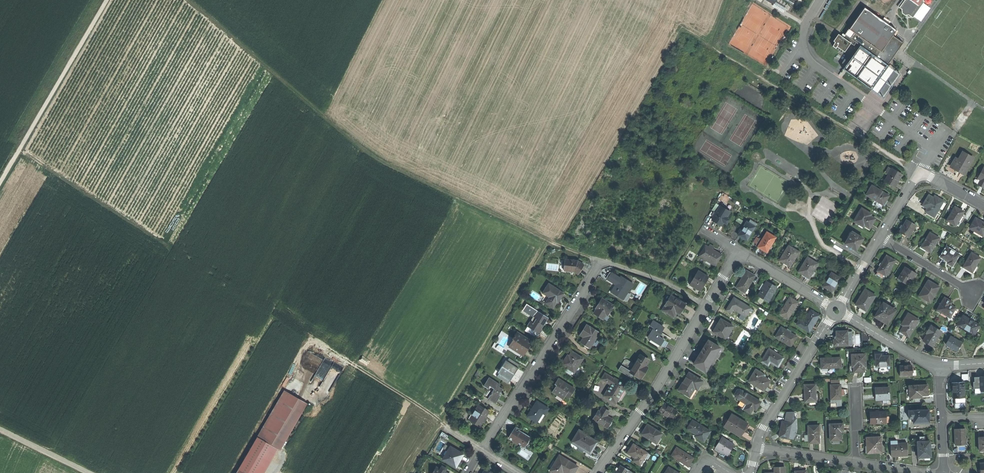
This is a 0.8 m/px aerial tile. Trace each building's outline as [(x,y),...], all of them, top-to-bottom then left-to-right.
[(900,8),(903,10),(902,13),(906,15),(907,13),(911,16),(922,0),(905,0),(900,8)] [(923,0),(922,0),(911,16),(913,18),(925,1),(923,0)] [(888,65),(889,66),(904,43),(893,36),(897,31),(864,8),(849,29),(854,33),(850,39),(860,46),(861,47),(888,65)] [(845,36),(850,39),(854,33),(849,29),(845,36)] [(851,44),(840,36),(833,47),(836,50),(838,48),(845,53),(851,44)] [(902,74),(889,66),(888,65),(872,88),(848,72),(851,67),(849,65),(861,47),(860,46),(844,70),(885,98),(902,74)] [(872,88),(888,65),(861,47),(849,65),(851,67),(848,72),(872,88)] [(958,171),(964,175),(973,159),(963,153),(959,160),(956,159),(951,168),(958,171)] [(885,181),(895,187),(898,181),(902,175),(892,169),(889,174),(885,181)] [(872,186),(867,195),(884,205),(886,201),(889,196),(872,186)] [(926,212),(934,217),(943,201),(939,199),(937,201),(933,198),(929,195),(923,205),(928,208),(926,212)] [(716,222),(722,225),(724,222),(726,217),(730,212),(720,206),(717,211),(716,213),(714,217),(712,220),(716,222)] [(947,221),(957,226),(959,222),(962,216),(965,212),(960,209),(956,207),(953,213),(951,212),(947,221)] [(862,208),(854,221),(865,227),(866,225),(871,228),(873,223),(876,219),(867,213),(868,212),(862,208)] [(970,229),(976,232),(975,235),(982,239),(983,236),(983,224),(982,222),(976,219),(970,229)] [(905,235),(909,238),(916,226),(906,220),(899,232),(905,235)] [(743,238),(747,241),(756,227),(746,221),(738,235),(743,238)] [(762,240),(758,247),(762,250),(767,253),(776,238),(767,232),(762,240)] [(846,243),(857,250),(860,245),(864,238),(853,232),(846,243)] [(927,241),(923,248),(927,251),(932,253),(940,238),(930,232),(925,240),(927,241)] [(698,256),(715,266),(722,255),(717,252),(713,250),(708,247),(705,245),(698,256)] [(787,264),(791,266),(799,252),(792,248),(790,246),(781,261),(787,264)] [(947,247),(941,257),(944,259),(948,262),(947,264),(953,267),(959,254),(947,247)] [(968,270),(972,272),(975,266),(977,267),(982,259),(972,253),(964,267),(968,270)] [(883,275),(886,276),(895,260),(891,257),(886,255),(876,270),(883,275)] [(804,274),(810,278),(818,263),(807,257),(799,271),(804,274)] [(564,259),(564,269),(574,269),(578,273),(581,268),(584,263),(577,259),(564,259)] [(898,279),(906,284),(910,278),(915,281),(919,274),(912,270),(906,267),(898,279)] [(690,284),(701,290),(705,283),(709,276),(699,270),(690,284)] [(609,274),(607,278),(617,283),(612,292),(622,297),(626,290),(628,291),(633,282),(622,275),(621,277),(611,271),(609,274)] [(737,288),(745,293),(755,276),(747,271),(742,279),(737,288)] [(828,289),(833,291),(840,278),(832,273),(824,286),(828,289)] [(919,296),(930,302),(939,287),(934,284),(928,281),(919,296)] [(759,295),(768,301),(776,288),(772,285),(767,282),(759,295)] [(546,303),(552,307),(557,301),(558,301),(561,297),(564,292),(549,283),(543,292),(550,297),(546,303)] [(861,308),(866,311),(875,296),(865,290),(856,305),(861,308)] [(663,309),(675,316),(677,311),(680,313),(683,309),(686,303),(671,295),(663,309)] [(780,313),(790,319),(799,302),(795,300),(790,297),(780,313)] [(595,313),(604,318),(608,311),(610,311),(614,304),(603,298),(600,302),(598,305),(599,306),(595,313)] [(730,303),(726,310),(731,313),(733,308),(746,316),(751,308),(733,298),(730,303)] [(938,310),(951,318),(957,308),(952,305),(953,302),(949,300),(945,298),(938,310)] [(527,326),(540,334),(543,329),(541,328),(543,324),(548,317),(527,303),(523,310),(534,317),(531,322),(530,321),(527,326)] [(883,321),(889,325),(897,311),(884,303),(876,317),(883,321)] [(797,324),(809,332),(815,323),(820,314),(808,307),(805,312),(808,314),(804,322),(800,319),(797,324)] [(905,334),(910,337),(920,320),(908,313),(903,322),(906,324),(901,332),(905,334)] [(962,329),(975,337),(981,326),(970,319),(964,316),(959,325),(963,327),(962,329)] [(733,326),(720,318),(717,324),(713,331),(726,338),(733,326)] [(648,337),(661,345),(665,339),(659,335),(661,332),(664,327),(653,320),(650,325),(654,327),(648,337)] [(591,327),(587,324),(584,329),(581,334),(584,336),(582,341),(585,343),(592,347),(601,332),(591,326),(591,327)] [(783,341),(791,346),(794,340),(797,335),(781,326),(776,335),(784,339),(783,341)] [(929,344),(934,346),(942,332),(932,326),(929,330),(927,329),(924,333),(928,335),(925,341),(929,344)] [(848,330),(837,330),(837,335),(837,339),(835,339),(834,339),(834,345),(848,345),(848,343),(851,343),(851,331),(848,331),(848,330)] [(510,345),(523,354),(527,349),(529,345),(526,343),(529,339),(517,331),(512,339),(514,340),(510,345)] [(954,348),(959,351),(963,343),(952,337),(948,345),(954,348)] [(720,346),(708,339),(701,351),(694,363),(707,370),(720,346)] [(769,347),(762,360),(769,364),(771,361),(779,365),(782,361),(785,357),(769,347)] [(562,364),(575,372),(583,357),(573,351),(570,356),(568,359),(565,357),(562,364)] [(868,354),(853,354),(853,365),(855,365),(856,372),(860,372),(865,372),(865,366),(868,366),(868,354)] [(881,354),(876,354),(876,367),(881,367),(881,368),(890,368),(889,366),(891,366),(890,356),(886,356),(886,354),(881,354)] [(635,364),(631,370),(634,372),(642,377),(645,372),(648,367),(645,365),(648,359),(641,355),(635,364)] [(339,377),(344,366),(324,357),(313,380),(322,384),(328,372),(339,377)] [(509,383),(520,364),(508,357),(497,376),(509,383)] [(842,357),(822,357),(822,362),(822,367),(842,367),(842,357)] [(632,377),(634,372),(631,370),(635,364),(625,358),(619,369),(632,377)] [(908,366),(902,366),(902,375),(914,375),(914,366),(908,366)] [(757,369),(749,381),(758,386),(758,384),(762,386),(761,388),(764,390),(767,385),(770,380),(763,375),(764,373),(757,369)] [(604,395),(616,402),(621,393),(626,384),(605,371),(601,378),(611,383),(604,395)] [(702,381),(689,372),(684,380),(679,389),(690,395),(697,383),(700,385),(702,381)] [(983,392),(983,375),(974,376),(975,392),(983,392)] [(488,398),(496,403),(499,398),(501,395),(499,394),(503,388),(499,386),(500,384),(489,377),(484,385),(488,388),(490,386),(495,390),(492,395),(491,394),(488,398)] [(575,389),(557,378),(555,383),(557,384),(555,388),(553,392),(564,399),(566,396),(569,398),(575,389)] [(965,381),(953,382),(954,390),(954,397),(966,397),(965,381)] [(816,383),(804,384),(805,392),(805,401),(817,400),(816,383)] [(842,383),(831,383),(832,397),(833,397),(833,401),(842,401),(842,391),(842,383)] [(929,383),(909,384),(909,396),(922,396),(922,394),(929,394),(929,388),(929,383)] [(877,391),(877,397),(891,397),(891,391),(890,385),(877,385),(877,391)] [(735,395),(739,397),(743,390),(740,388),(738,389),(735,393),(735,395)] [(284,390),(258,436),(274,445),(279,449),(306,403),(284,390)] [(754,406),(757,408),(760,404),(762,401),(743,390),(739,397),(747,402),(746,403),(753,408),(754,406)] [(549,408),(537,401),(534,406),(532,405),(531,406),(530,408),(531,411),(528,417),(537,422),(538,421),(542,413),(545,415),(549,408)] [(678,409),(664,402),(661,406),(659,410),(673,418),(677,411),(678,409)] [(751,411),(753,408),(746,403),(743,407),(751,411)] [(471,420),(479,426),(482,421),(484,422),(485,420),(487,418),(485,417),(488,411),(479,405),(472,415),(474,416),(471,420)] [(598,410),(593,418),(608,427),(611,422),(613,419),(607,416),(610,410),(603,406),(601,411),(598,410)] [(929,408),(909,408),(909,416),(913,416),(913,421),(929,421),(929,414),(929,408)] [(872,417),(872,422),(890,422),(890,414),(886,414),(886,410),(872,411),(872,417)] [(797,411),(788,411),(786,422),(783,421),(779,436),(786,437),(794,439),(798,429),(798,417),(796,417),(795,416),(797,411)] [(724,425),(740,435),(743,429),(746,424),(740,421),(741,419),(732,413),(724,425)] [(699,438),(704,441),(710,430),(693,420),(688,428),(696,433),(695,435),(699,438)] [(845,423),(831,423),(831,439),(837,439),(842,439),(842,429),(845,429),(845,423)] [(820,424),(809,425),(809,435),(806,435),(806,440),(810,440),(810,443),(815,443),(821,443),(820,424)] [(513,430),(510,435),(516,439),(514,442),(518,445),(519,443),(522,445),(524,441),(527,443),(530,437),(519,430),(520,428),(516,425),(513,430)] [(644,430),(641,434),(653,442),(654,439),(659,442),(663,434),(658,431),(657,433),(654,432),(655,430),(647,425),(644,430)] [(967,428),(956,428),(956,436),(956,444),(967,444),(967,441),(967,437),(967,428)] [(580,429),(573,441),(580,445),(578,449),(583,451),(584,449),(591,452),(594,447),(597,441),(588,436),(588,434),(580,429)] [(245,472),(258,472),(274,445),(258,436),(239,470),(245,472)] [(734,443),(722,436),(715,449),(720,452),(722,450),(728,454),(731,449),(734,443)] [(882,436),(867,436),(867,444),(868,451),(883,451),(882,436)] [(899,439),(891,439),(892,455),(900,455),(908,455),(908,442),(899,442),(899,439)] [(919,440),(919,456),(931,456),(931,448),(931,440),(926,440),(921,440),(919,440)] [(648,453),(633,444),(630,449),(627,453),(635,457),(633,461),(640,465),(648,453)] [(450,446),(443,459),(456,467),(458,464),(456,463),(459,458),(461,459),(464,454),(450,446)] [(672,456),(689,466),(692,462),(694,457),(677,447),(672,456)] [(550,470),(554,472),(562,472),(563,472),(565,472),(573,472),(574,472),(577,466),(564,458),(563,460),(558,457),(550,470)]
